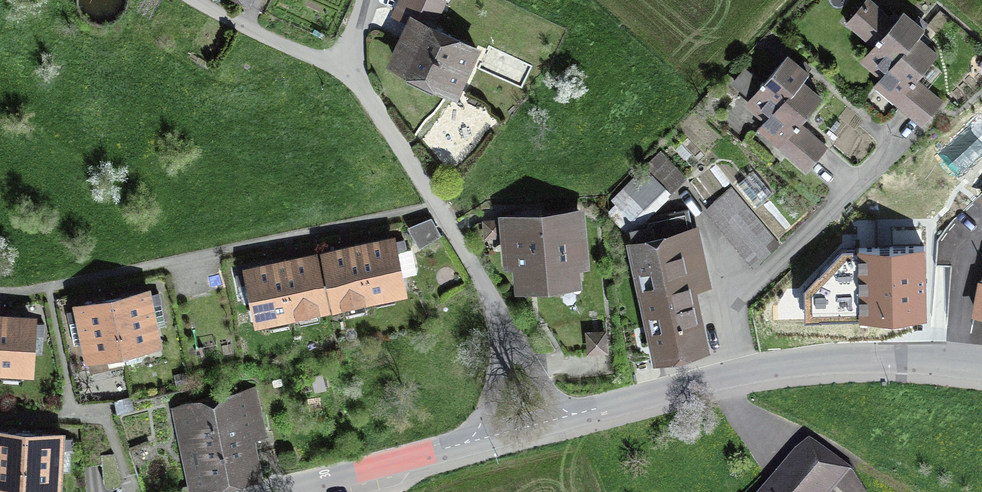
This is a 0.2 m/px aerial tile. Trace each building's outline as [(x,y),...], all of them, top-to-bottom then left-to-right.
[(455,88),(476,46),(426,22),(436,0),(404,0),(398,12),(415,20),(396,60),(455,88)] [(887,70),(916,36),(922,29),(903,12),(895,21),(870,0),(867,0),(852,17),(880,40),(868,54),(887,70)] [(936,53),(916,36),(887,70),(881,78),(905,98),(899,105),(910,114),(930,91),(914,78),(936,53)] [(772,114),(801,80),(807,73),(787,56),(752,97),(772,114)] [(820,97),(801,80),(772,114),(765,121),(790,144),(785,149),(807,168),(816,157),(799,142),(802,138),(792,130),(798,122),(820,97)] [(941,100),(930,91),(910,114),(921,123),(941,100)] [(946,150),(962,166),(981,147),(981,115),(946,150)] [(826,146),(798,122),(792,130),(802,138),(799,142),(816,157),(826,146)] [(684,176),(661,152),(614,197),(620,204),(611,213),(627,230),(684,176)] [(730,191),(710,208),(755,261),(776,244),(730,191)] [(542,219),(542,213),(504,217),(508,264),(517,264),(519,280),(548,277),(542,219)] [(576,282),(575,264),(583,263),(579,216),(542,219),(548,277),(556,283),(576,282)] [(411,227),(420,246),(441,236),(432,217),(411,227)] [(632,231),(659,355),(702,345),(689,288),(709,283),(695,217),(632,231)] [(391,240),(358,247),(368,296),(401,289),(391,240)] [(817,273),(818,318),(925,316),(924,246),(842,247),(817,273)] [(335,303),(368,296),(358,247),(324,254),(335,303)] [(981,312),(981,248),(968,309),(981,312)] [(314,256),(281,263),(291,312),(325,305),(314,256)] [(247,271),(258,319),(291,312),(281,263),(247,271)] [(146,292),(112,300),(123,349),(156,341),(146,292)] [(76,307),(87,356),(123,349),(112,300),(76,307)] [(0,317),(0,367),(29,369),(31,319),(0,317)] [(606,318),(581,321),(584,345),(608,343),(606,318)] [(174,404),(190,482),(262,468),(246,389),(174,404)] [(22,483),(24,433),(0,432),(0,482),(22,483)] [(59,435),(24,433),(22,483),(56,485),(59,435)] [(854,474),(817,445),(797,459),(769,491),(864,491),(854,474)]
